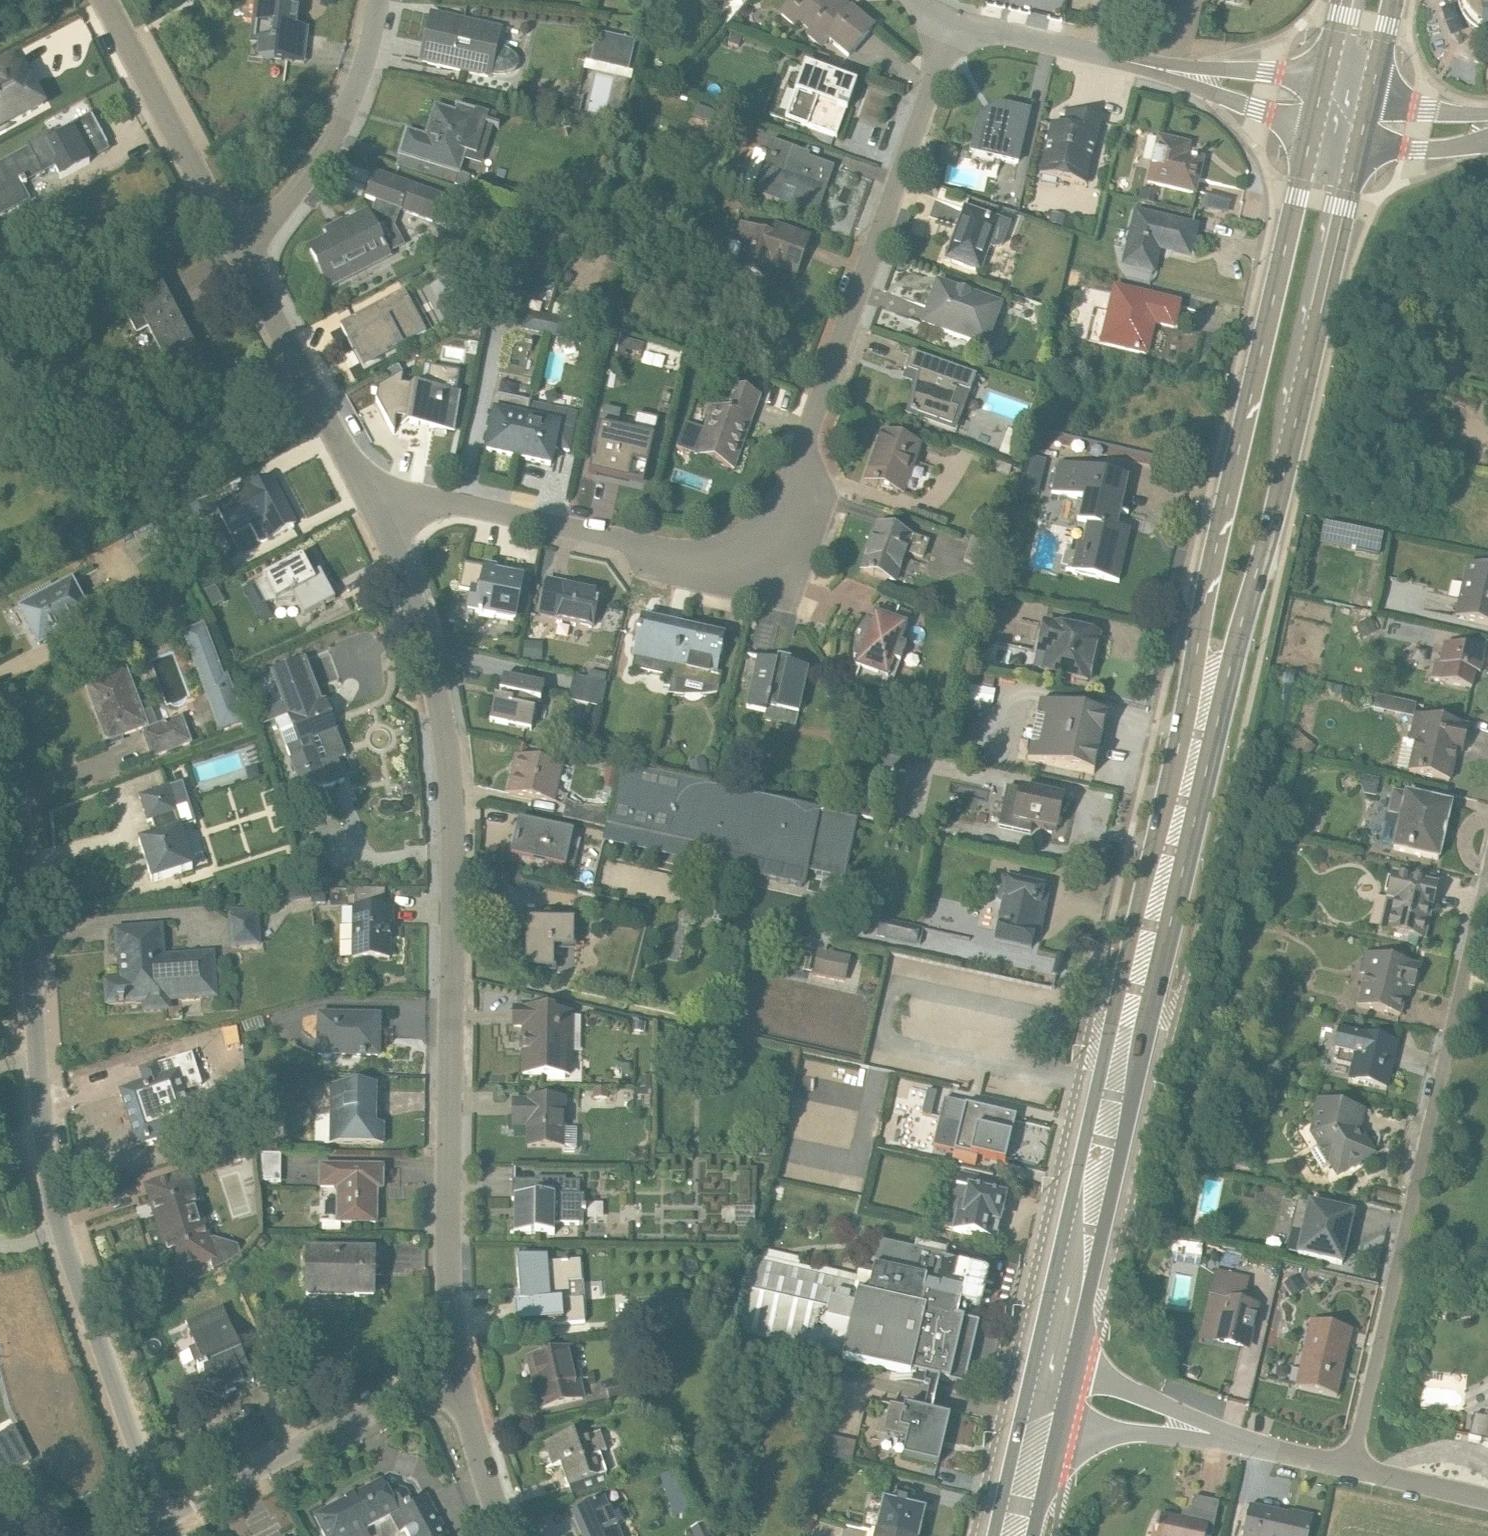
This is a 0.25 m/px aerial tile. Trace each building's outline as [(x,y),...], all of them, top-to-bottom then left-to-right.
[(728,0),(698,0),(716,16),(729,1),(728,0)] [(849,57),(872,29),(854,13),(852,15),(841,6),(842,3),(839,0),(798,0),(782,17),(794,28),(798,23),(807,31),(803,37),(819,51),(829,40),(849,57)] [(1481,37),(1487,37),(1487,0),(1457,0),(1458,6),(1462,17),(1469,25),(1474,29),(1481,32),(1481,37)] [(299,5),(254,1),(248,42),(258,43),(256,58),(304,63),(305,62),(308,27),(296,26),(299,5)] [(430,14),(418,64),(490,81),(491,76),(500,78),(506,77),(515,73),(518,67),(518,61),(514,55),(504,49),(498,47),(501,30),(430,14)] [(585,60),(583,71),(631,81),(633,72),(628,71),(628,70),(634,40),(597,32),(590,61),(585,60)] [(1,97),(15,123),(34,113),(34,111),(46,104),(33,78),(31,79),(23,65),(5,75),(4,74),(0,76),(0,97),(1,97)] [(783,90),(776,109),(787,113),(791,122),(799,125),(799,127),(837,139),(857,84),(808,66),(799,91),(795,89),(794,94),(783,90)] [(498,129),(499,126),(494,124),(496,115),(477,108),(476,111),(474,111),(455,105),(454,107),(456,108),(455,111),(434,105),(424,135),(405,130),(397,156),(399,157),(396,166),(466,188),(470,176),(460,173),(464,160),(481,165),(493,127),(498,129)] [(971,152),(1018,163),(1031,112),(999,105),(995,110),(990,114),(985,116),(979,117),(971,152)] [(1038,175),(1086,186),(1101,120),(1065,111),(1061,125),(1050,124),(1038,175)] [(30,200),(22,185),(52,169),(59,182),(92,164),(90,161),(110,151),(92,115),(0,163),(0,216),(30,200)] [(765,156),(752,194),(778,202),(784,187),(795,191),(791,202),(817,211),(833,166),(808,157),(809,154),(771,140),(766,153),(762,152),(760,155),(765,156)] [(1188,146),(1158,140),(1147,183),(1194,194),(1202,161),(1186,157),(1188,146)] [(442,227),(452,201),(374,172),(365,198),(376,202),(371,213),(365,216),(364,215),(345,225),(342,219),(322,229),(328,240),(310,250),(316,262),(318,261),(332,286),(390,255),(390,254),(404,246),(394,227),(400,212),(442,227)] [(1155,193),(1141,189),(1138,201),(1152,205),(1155,193)] [(963,206),(944,260),(980,274),(990,248),(998,249),(1001,247),(1010,223),(963,206)] [(1133,213),(1120,267),(1153,275),(1161,246),(1189,253),(1195,228),(1133,213)] [(730,242),(723,264),(768,280),(772,269),(795,277),(809,238),(774,226),(771,234),(740,224),(733,242),(730,242)] [(488,280),(509,296),(529,269),(515,259),(507,268),(501,263),(488,280)] [(987,349),(991,338),(995,340),(997,334),(993,332),(1002,304),(936,281),(920,324),(987,349)] [(160,283),(120,304),(120,305),(136,335),(147,330),(187,407),(216,391),(160,283)] [(97,284),(76,295),(82,306),(102,295),(97,284)] [(1175,331),(1181,303),(1113,286),(1098,346),(1147,358),(1155,327),(1174,331),(1175,331)] [(385,354),(426,332),(404,291),(340,325),(349,343),(364,370),(387,357),(385,354)] [(549,318),(545,337),(569,342),(573,323),(567,321),(570,308),(556,304),(552,318),(549,318)] [(520,331),(545,337),(549,318),(525,312),(520,331)] [(619,339),(616,353),(624,355),(626,350),(641,354),(643,344),(619,339)] [(954,434),(975,378),(911,354),(902,381),(912,385),(906,416),(954,434)] [(460,401),(466,402),(467,394),(460,393),(459,395),(455,395),(458,371),(429,367),(426,388),(401,385),(402,374),(371,392),(377,393),(376,400),(393,432),(396,418),(410,420),(410,425),(417,426),(418,423),(429,425),(429,427),(454,430),(457,407),(459,407),(460,401)] [(733,470),(759,399),(729,389),(720,411),(713,409),(704,432),(684,425),(676,450),(733,470)] [(517,459),(530,403),(498,396),(495,410),(493,410),(483,451),(517,459)] [(561,413),(530,406),(517,459),(549,466),(561,413)] [(599,427),(588,474),(643,487),(653,439),(652,439),(654,431),(655,431),(658,421),(635,416),(633,426),(634,426),(633,434),(599,427)] [(1019,435),(1006,430),(998,454),(1010,458),(1019,435)] [(881,431),(863,482),(903,496),(921,445),(881,431)] [(1011,467),(993,460),(990,468),(1008,474),(1011,467)] [(1130,478),(1058,461),(1050,492),(1081,499),(1071,547),(1065,546),(1059,568),(1116,582),(1128,529),(1119,527),(1130,478)] [(249,490),(215,509),(229,537),(257,523),(267,541),(297,525),(271,476),(248,488),(249,490)] [(859,571),(895,584),(906,554),(922,560),(929,542),(877,522),(859,571)] [(254,584),(265,604),(294,599),(304,615),(323,605),(335,599),(332,594),(319,572),(311,576),(301,558),(254,584)] [(466,613),(514,622),(523,580),(495,574),(495,570),(468,565),(464,564),(459,589),(470,592),(466,613)] [(1454,617),(1487,625),(1487,570),(1465,565),(1454,617)] [(92,615),(73,579),(18,607),(38,644),(92,615)] [(566,582),(546,579),(538,617),(593,629),(600,593),(566,586),(566,582)] [(222,602),(214,586),(200,593),(208,609),(222,602)] [(892,620),(874,613),(871,621),(868,620),(861,629),(857,635),(860,637),(858,642),(855,641),(853,650),(853,660),(856,661),(854,668),(858,670),(854,682),(855,682),(888,693),(905,646),(899,644),(910,615),(896,609),(892,620)] [(673,667),(682,627),(642,618),(631,658),(673,667)] [(1052,622),(1043,620),(1035,654),(1043,656),(1039,673),(1090,684),(1101,635),(1094,633),(1094,632),(1058,624),(1058,625),(1053,624),(1052,622)] [(219,734),(246,725),(227,675),(224,676),(223,676),(204,624),(182,633),(219,734)] [(716,674),(724,636),(682,627),(670,679),(668,695),(689,697),(717,695),(721,675),(716,674)] [(525,642),(524,663),(534,664),(534,661),(538,661),(539,643),(525,642)] [(1434,661),(1429,679),(1471,688),(1475,673),(1479,673),(1484,653),(1443,644),(1438,662),(1434,661)] [(776,662),(748,657),(742,681),(750,684),(745,707),(764,713),(763,719),(763,720),(794,727),(794,726),(798,713),(802,713),(805,700),(801,699),(808,670),(789,665),(790,660),(778,657),(776,662)] [(319,702),(303,661),(301,662),(300,660),(270,672),(286,717),(275,722),(303,798),(329,788),(313,741),(338,731),(326,700),(319,702)] [(125,665),(82,681),(107,749),(123,743),(122,738),(140,732),(151,760),(192,744),(181,717),(158,725),(151,710),(143,713),(125,665)] [(993,677),(973,673),(971,683),(992,687),(993,677)] [(493,700),(489,722),(530,731),(537,702),(540,702),(544,685),(504,676),(499,693),(509,696),(508,702),(493,700)] [(573,676),(567,701),(568,701),(599,707),(606,683),(573,676)] [(1093,774),(1106,716),(1039,701),(1026,760),(1093,774)] [(1402,740),(1396,767),(1407,769),(1407,772),(1450,781),(1456,754),(1461,754),(1468,726),(1414,714),(1408,741),(1402,740)] [(514,757),(506,794),(554,804),(562,767),(514,757)] [(845,878),(856,818),(620,767),(601,842),(805,886),(807,872),(843,880),(845,878)] [(1006,786),(998,826),(1030,833),(1032,826),(1043,828),(1045,833),(1052,834),(1056,831),(1057,831),(1061,812),(1066,810),(1068,807),(1068,803),(1064,797),(1065,796),(1020,787),(1019,789),(1006,786)] [(168,787),(138,797),(146,824),(147,824),(151,823),(155,835),(137,841),(151,882),(192,869),(175,814),(177,813),(169,788),(168,787)] [(1384,825),(1379,845),(1391,847),(1390,851),(1438,862),(1452,805),(1392,791),(1387,814),(1398,816),(1395,827),(1395,828),(1384,825)] [(574,832),(518,821),(510,857),(565,869),(566,867),(573,869),(577,852),(570,850),(574,832)] [(298,890),(295,872),(275,876),(276,880),(274,880),(277,893),(298,890)] [(1424,940),(1437,885),(1391,874),(1390,878),(1387,877),(1383,894),(1386,895),(1378,930),(1424,940)] [(1040,936),(1050,888),(1001,877),(996,901),(1001,902),(993,941),(1031,950),(1035,935),(1040,936)] [(384,890),(362,889),(362,903),(384,903),(384,890)] [(280,893),(280,894),(282,903),(308,900),(305,890),(280,893)] [(351,910),(342,910),(342,927),(351,927),(351,960),(366,960),(370,964),(375,960),(388,960),(389,925),(391,925),(391,909),(352,908),(351,910)] [(230,950),(260,948),(257,916),(255,916),(254,910),(231,911),(231,917),(227,917),(230,950)] [(876,935),(920,945),(923,928),(880,918),(876,935)] [(524,919),(523,973),(555,973),(555,951),(575,951),(575,920),(524,919)] [(218,1000),(214,952),(166,955),(163,926),(113,929),(114,956),(117,956),(118,980),(103,981),(105,1007),(141,1005),(142,1014),(171,1012),(170,1003),(218,1000)] [(817,950),(811,975),(844,982),(849,957),(817,950)] [(1357,1006),(1399,1016),(1404,998),(1410,1000),(1418,966),(1363,954),(1358,975),(1363,977),(1357,1006)] [(555,1009),(513,1008),(512,1029),(521,1029),(521,1039),(518,1039),(518,1051),(521,1052),(520,1076),(571,1077),(572,1013),(555,1012),(555,1009)] [(379,1059),(381,1015),(317,1013),(316,1057),(319,1057),(323,1061),(329,1061),(333,1057),(379,1059)] [(1398,1043),(1338,1030),(1333,1051),(1338,1052),(1336,1062),(1351,1065),(1347,1080),(1387,1089),(1398,1043)] [(201,1086),(191,1054),(140,1070),(144,1082),(118,1091),(136,1147),(137,1148),(196,1128),(184,1092),(201,1086)] [(377,1086),(330,1086),(329,1144),(384,1146),(384,1124),(376,1124),(377,1086)] [(937,1093),(926,1091),(920,1114),(931,1117),(937,1093)] [(526,1098),(512,1098),(511,1127),(525,1127),(525,1147),(562,1148),(562,1152),(574,1152),(577,1149),(576,1129),(565,1128),(566,1098),(526,1096),(526,1098)] [(1008,1148),(1015,1117),(942,1100),(932,1146),(1001,1162),(1004,1148),(1008,1148)] [(1364,1111),(1316,1100),(1308,1135),(1316,1148),(1310,1152),(1321,1170),(1327,1166),(1336,1180),(1375,1155),(1360,1131),(1364,1111)] [(770,1157),(771,1142),(755,1142),(755,1157),(770,1157)] [(248,1145),(203,1159),(208,1172),(253,1157),(248,1145)] [(280,1155),(255,1153),(257,1182),(280,1183),(280,1155)] [(328,1222),(320,1222),(320,1223),(322,1223),(322,1232),(339,1232),(340,1225),(377,1226),(377,1191),(383,1191),(384,1167),(319,1165),(318,1189),(336,1190),(335,1219),(329,1219),(328,1222)] [(190,1172),(142,1186),(171,1276),(210,1264),(213,1273),(234,1266),(232,1261),(239,1259),(239,1252),(237,1246),(214,1239),(211,1240),(190,1172)] [(999,1182),(958,1173),(955,1185),(949,1184),(938,1228),(951,1231),(951,1232),(996,1243),(1006,1197),(996,1195),(999,1182)] [(513,1200),(513,1233),(554,1234),(554,1223),(582,1224),(582,1196),(578,1196),(579,1182),(565,1182),(564,1179),(535,1178),(534,1181),(511,1181),(512,1200),(513,1200)] [(1298,1202),(1286,1252),(1341,1265),(1349,1231),(1351,1231),(1355,1215),(1298,1202)] [(752,1205),(735,1204),(735,1225),(752,1224),(752,1205)] [(988,1277),(987,1274),(984,1272),(945,1263),(948,1248),(916,1241),(914,1249),(880,1242),(874,1267),(864,1265),(862,1272),(858,1271),(856,1275),(797,1264),(798,1257),(755,1248),(734,1334),(743,1336),(740,1355),(759,1360),(763,1341),(909,1376),(911,1373),(963,1385),(977,1324),(957,1319),(960,1306),(976,1310),(979,1309),(981,1307),(988,1277)] [(305,1248),(305,1296),(373,1296),(373,1275),(381,1276),(382,1252),(354,1251),(354,1247),(344,1247),(344,1250),(305,1248)] [(514,1299),(517,1328),(564,1324),(563,1317),(569,1316),(568,1301),(584,1299),(581,1266),(579,1266),(579,1262),(547,1264),(546,1259),(516,1261),(519,1298),(514,1299)] [(1249,1278),(1214,1270),(1198,1340),(1249,1352),(1260,1306),(1244,1302),(1249,1278)] [(1304,1289),(1295,1276),(1283,1284),(1292,1297),(1304,1289)] [(253,1382),(221,1308),(185,1324),(195,1348),(188,1350),(197,1370),(199,1373),(203,1371),(215,1398),(235,1389),(233,1384),(237,1382),(240,1386),(251,1382),(252,1383),(253,1382)] [(1351,1330),(1310,1321),(1295,1387),(1336,1397),(1351,1330)] [(572,1348),(525,1358),(538,1412),(585,1400),(572,1348)] [(903,1458),(937,1466),(937,1465),(945,1465),(956,1421),(949,1420),(949,1419),(889,1406),(883,1433),(907,1439),(903,1458)] [(1487,1408),(1484,1417),(1474,1415),(1468,1437),(1487,1441),(1487,1408)] [(31,1462),(13,1428),(0,1434),(0,1478),(31,1462)] [(586,1431),(544,1444),(551,1466),(552,1466),(559,1464),(567,1487),(569,1487),(572,1497),(609,1485),(599,1455),(606,1452),(599,1434),(588,1437),(586,1431)] [(829,1438),(824,1456),(853,1464),(858,1446),(829,1438)] [(658,1476),(673,1519),(689,1513),(675,1470),(658,1476)] [(313,1517),(323,1535),(368,1535),(365,1531),(390,1518),(399,1534),(404,1531),(406,1535),(446,1535),(425,1496),(411,1503),(403,1492),(389,1487),(385,1489),(381,1481),(313,1517)] [(604,1498),(570,1513),(580,1535),(621,1535),(604,1498)] [(883,1535),(919,1535),(925,1511),(906,1506),(907,1501),(897,1498),(895,1504),(883,1501),(875,1534),(883,1535)] [(1218,1503),(1193,1498),(1189,1515),(1182,1514),(1180,1520),(1161,1516),(1156,1535),(1211,1535),(1218,1503)] [(1312,1517),(1290,1512),(1289,1515),(1250,1506),(1249,1506),(1242,1535),(1307,1535),(1312,1517)]
